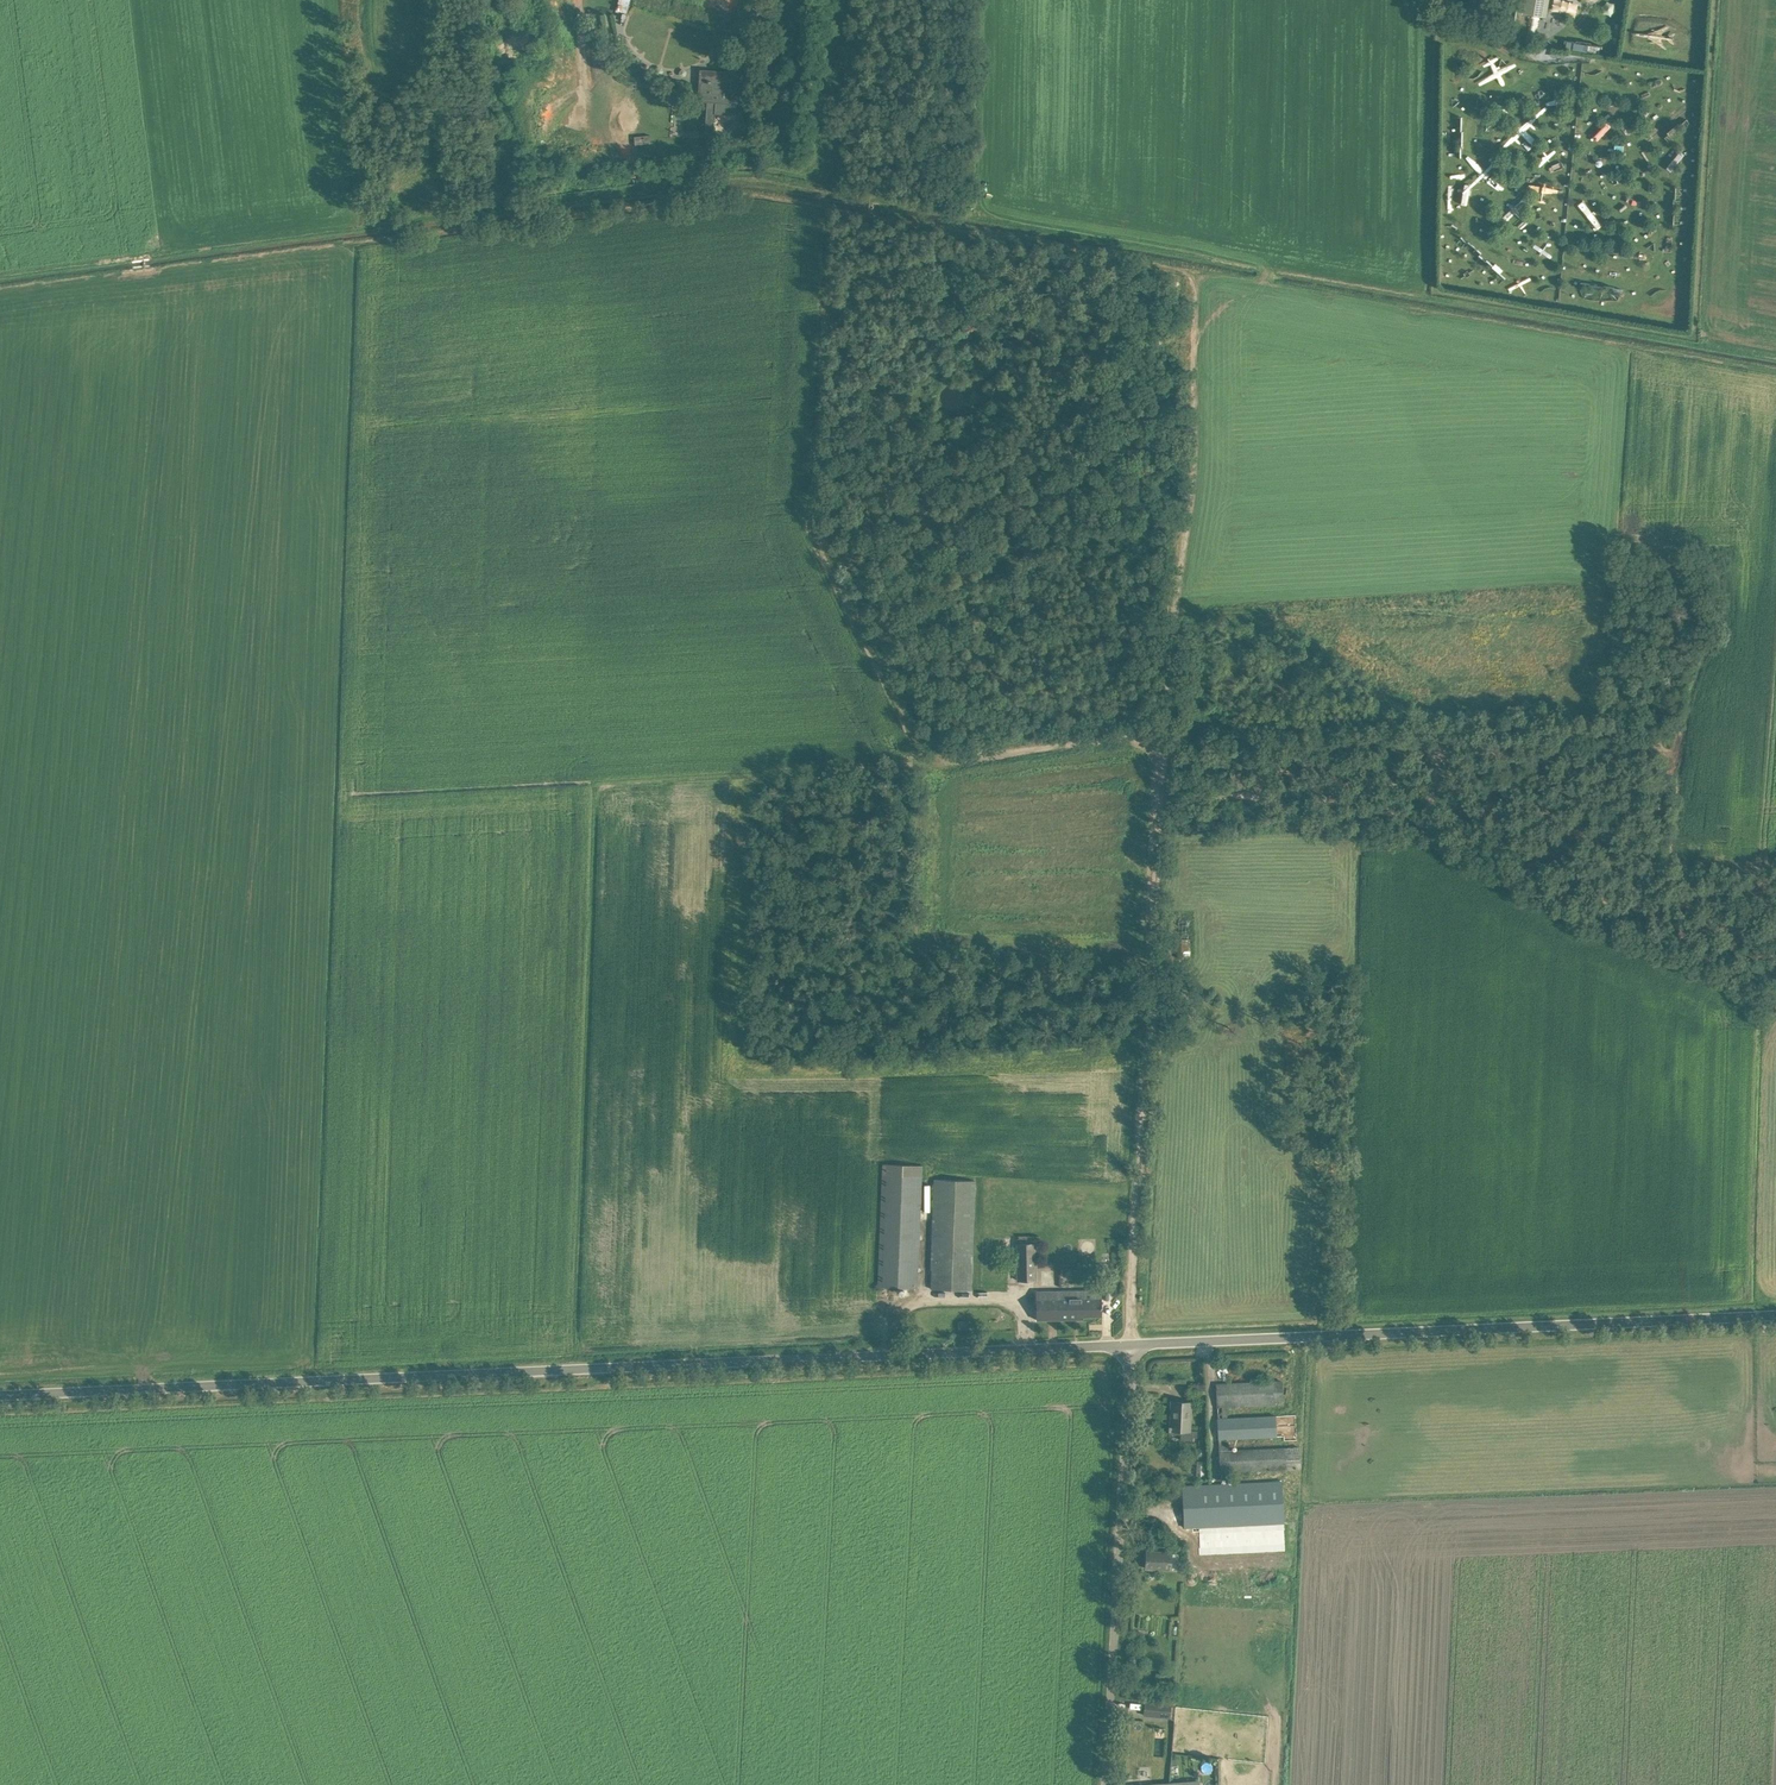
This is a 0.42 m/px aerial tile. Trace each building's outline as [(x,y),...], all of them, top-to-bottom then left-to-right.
[(632,0),(620,0),(617,9),(628,12),(632,0)] [(1522,13),(1546,17),(1549,0),(1525,0),(1522,13)] [(1598,51),(1599,45),(1570,41),(1569,47),(1598,51)] [(750,75),(754,58),(747,56),(743,73),(750,75)] [(699,82),(698,101),(736,104),(738,84),(699,82)] [(651,143),(650,135),(635,136),(635,144),(651,143)] [(1674,172),(1685,153),(1679,149),(1668,168),(1674,172)] [(1465,183),(1463,204),(1470,204),(1472,184),(1465,183)] [(1192,919),(1183,919),(1164,917),(1162,937),(1177,938),(1177,959),(1190,959),(1191,922),(1192,919)] [(917,1289),(918,1277),(922,1165),(883,1164),(879,1275),(878,1287),(917,1289)] [(971,1290),(975,1180),(936,1179),(931,1289),(971,1290)] [(1018,1280),(1036,1280),(1035,1243),(1017,1244),(1018,1280)] [(1036,1291),(1037,1320),(1082,1319),(1082,1316),(1102,1315),(1102,1298),(1084,1298),(1084,1290),(1036,1291)] [(1217,1384),(1221,1472),(1300,1468),(1299,1447),(1228,1451),(1228,1439),(1284,1436),(1284,1440),(1297,1439),(1296,1415),(1228,1418),(1227,1407),(1283,1404),(1282,1381),(1217,1384)] [(1189,1395),(1204,1395),(1204,1385),(1189,1385),(1189,1395)] [(1190,1430),(1191,1402),(1172,1401),(1171,1412),(1174,1412),(1173,1418),(1170,1418),(1169,1433),(1181,1434),(1180,1440),(1193,1440),(1193,1437),(1197,1437),(1197,1430),(1190,1430)] [(1185,1527),(1197,1527),(1284,1522),(1281,1480),(1182,1486),(1185,1527)] [(1172,1571),(1173,1551),(1146,1550),(1145,1570),(1172,1571)] [(1170,1715),(1172,1703),(1145,1700),(1144,1712),(1170,1715)]
